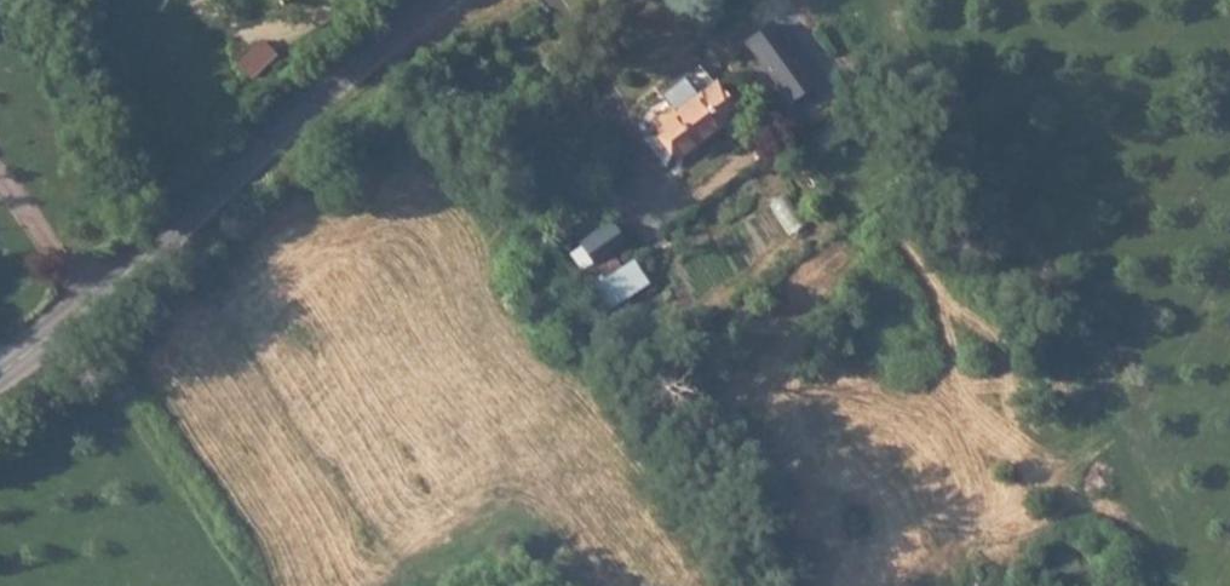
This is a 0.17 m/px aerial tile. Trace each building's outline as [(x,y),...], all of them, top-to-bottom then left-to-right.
[(765,25),(741,43),(787,102),(811,84),(765,25)] [(730,111),(709,83),(666,116),(660,106),(648,116),(677,154),(730,111)]
